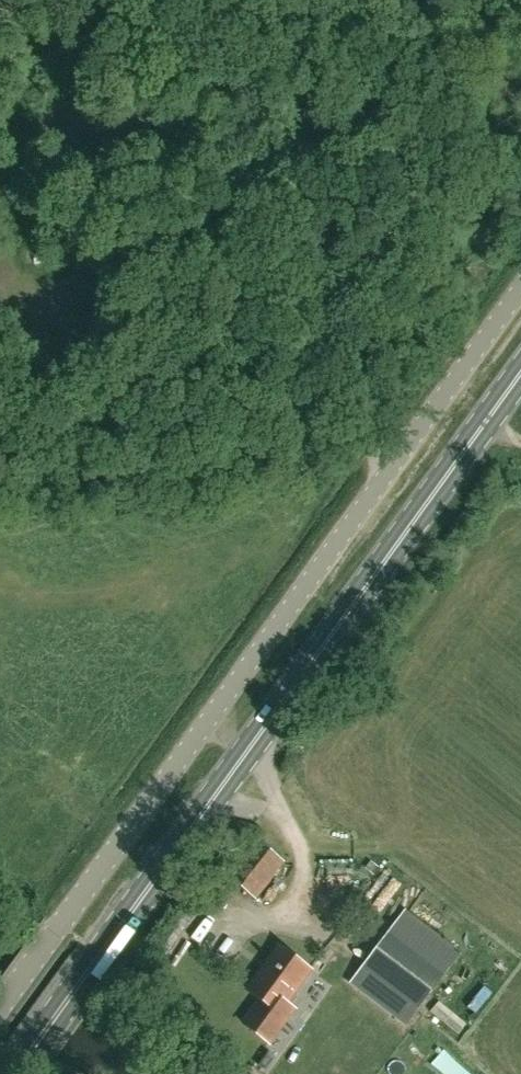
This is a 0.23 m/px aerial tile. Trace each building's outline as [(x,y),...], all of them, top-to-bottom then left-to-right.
[(283,861),(254,839),(227,876),(255,898),(283,861)] [(404,911),(361,969),(416,1011),(460,954),(404,911)] [(247,988),(261,999),(244,1023),(270,1042),(288,1018),(278,1011),(309,970),(278,946),(247,988)] [(267,1051),(257,1065),(265,1071),(275,1056),(267,1051)]
